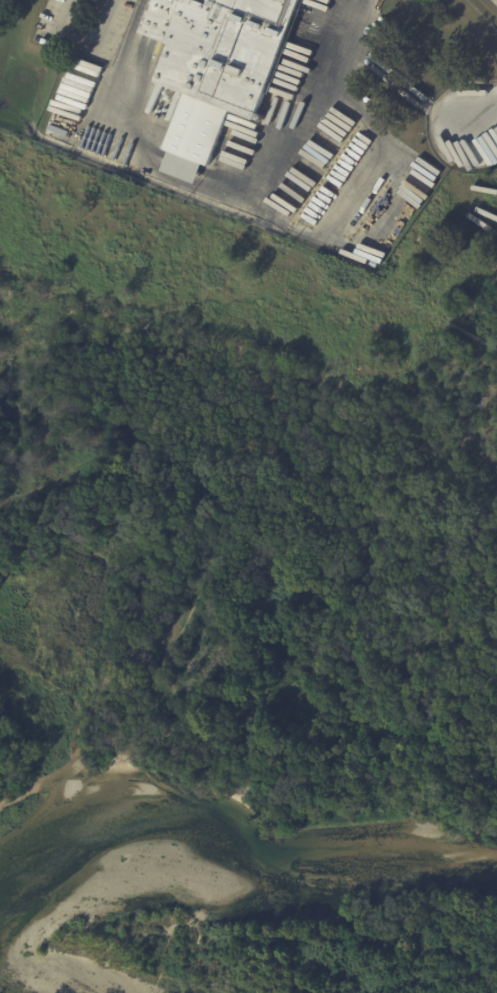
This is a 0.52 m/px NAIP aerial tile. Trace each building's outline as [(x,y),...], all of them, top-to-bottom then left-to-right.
[(139,32),(151,0),(181,0),(202,0),(207,2),(208,0),(300,0),(254,119),(230,109),(209,166),(203,163),(195,184),(162,171),(170,151),(164,148),(186,92),(155,80),(169,43),(139,32)]
